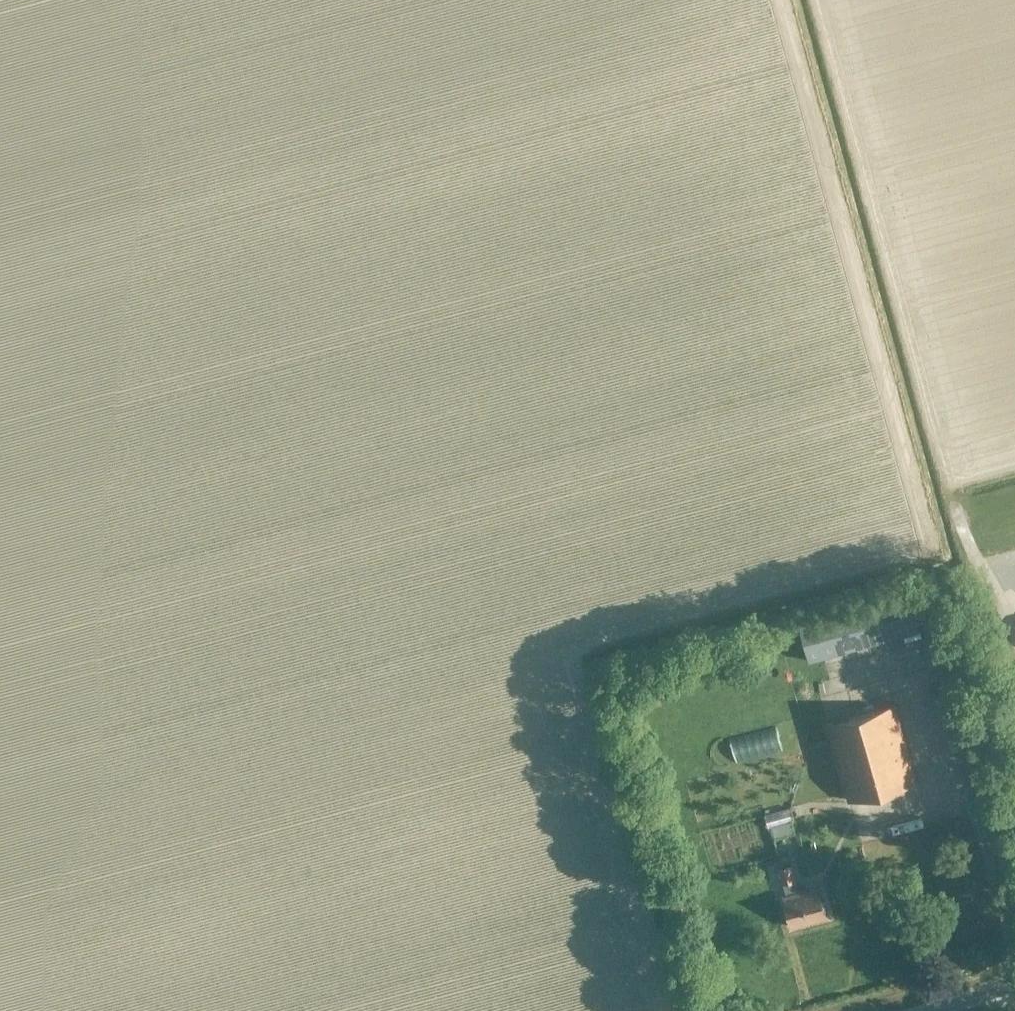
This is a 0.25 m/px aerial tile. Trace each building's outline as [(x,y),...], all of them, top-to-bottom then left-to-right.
[(808,660),(918,629),(907,589),(796,620),(808,660)] [(847,798),(914,779),(892,703),(825,722),(847,798)] [(766,826),(792,819),(789,806),(763,813),(766,826)] [(782,895),(790,925),(825,916),(817,886),(797,891),(790,863),(778,866),(785,894),(782,895)]
